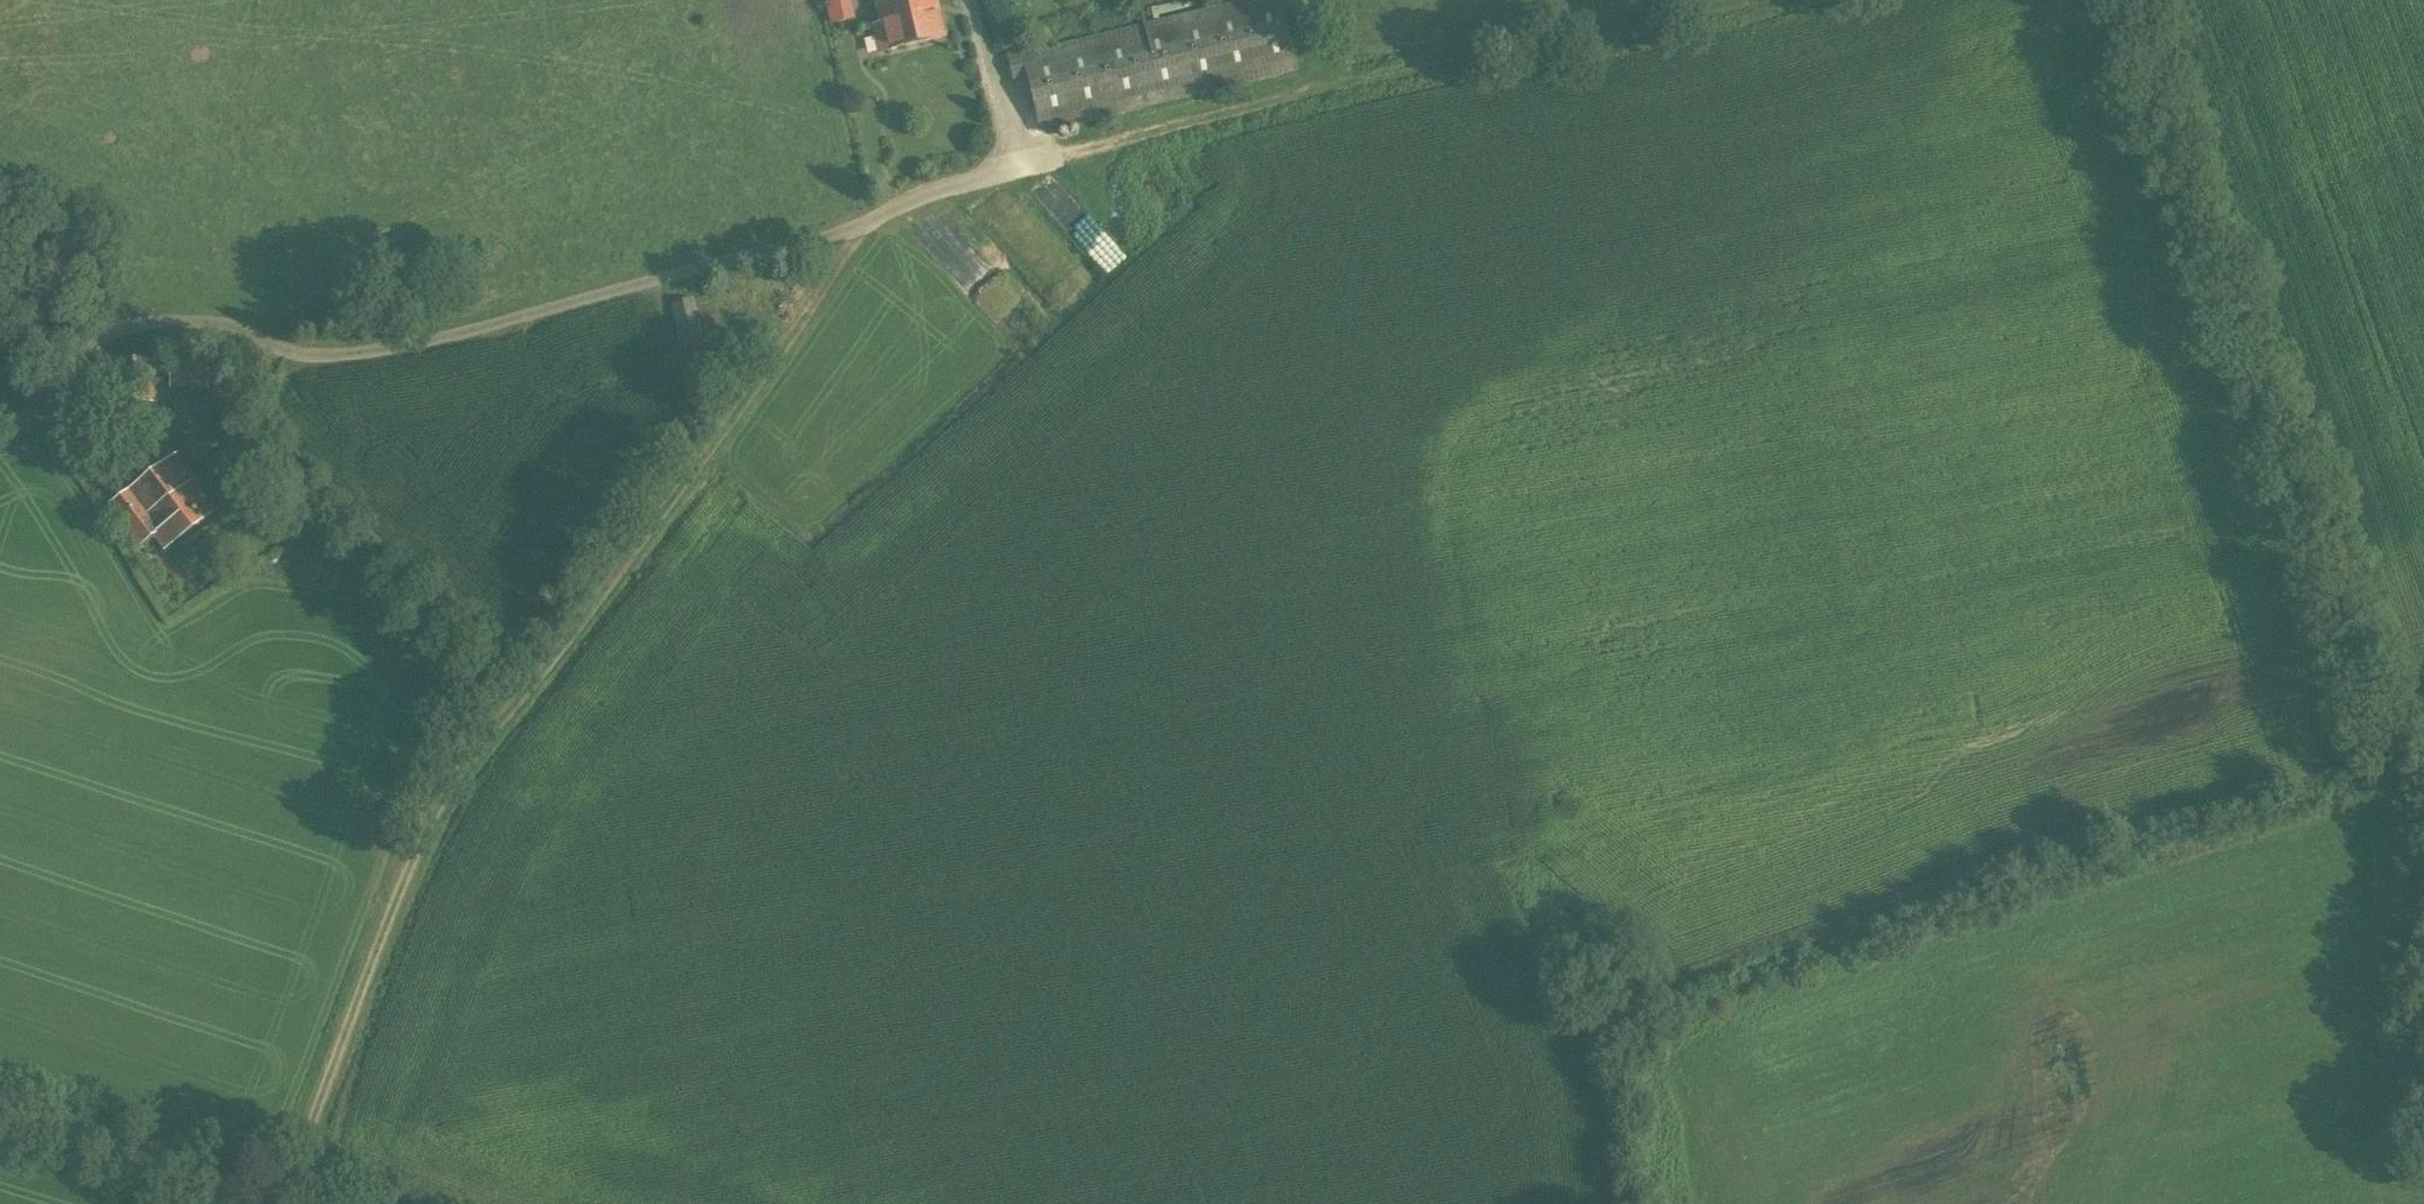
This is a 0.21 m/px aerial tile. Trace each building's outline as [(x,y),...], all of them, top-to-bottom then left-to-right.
[(832,24),(853,19),(849,0),(827,0),(832,24)] [(878,53),(945,37),(937,0),(874,0),(880,22),(871,24),(878,53)] [(1012,81),(1026,78),(1039,134),(1298,71),(1281,0),(1242,0),(1007,57),(1012,81)] [(671,301),(680,349),(704,343),(695,297),(686,298),(671,301)] [(111,361),(113,404),(157,403),(156,359),(111,361)] [(170,359),(169,387),(208,386),(211,387),(227,410),(240,399),(216,364),(208,369),(208,359),(170,359)] [(110,504),(141,545),(154,535),(165,549),(218,510),(176,454),(110,504)]
